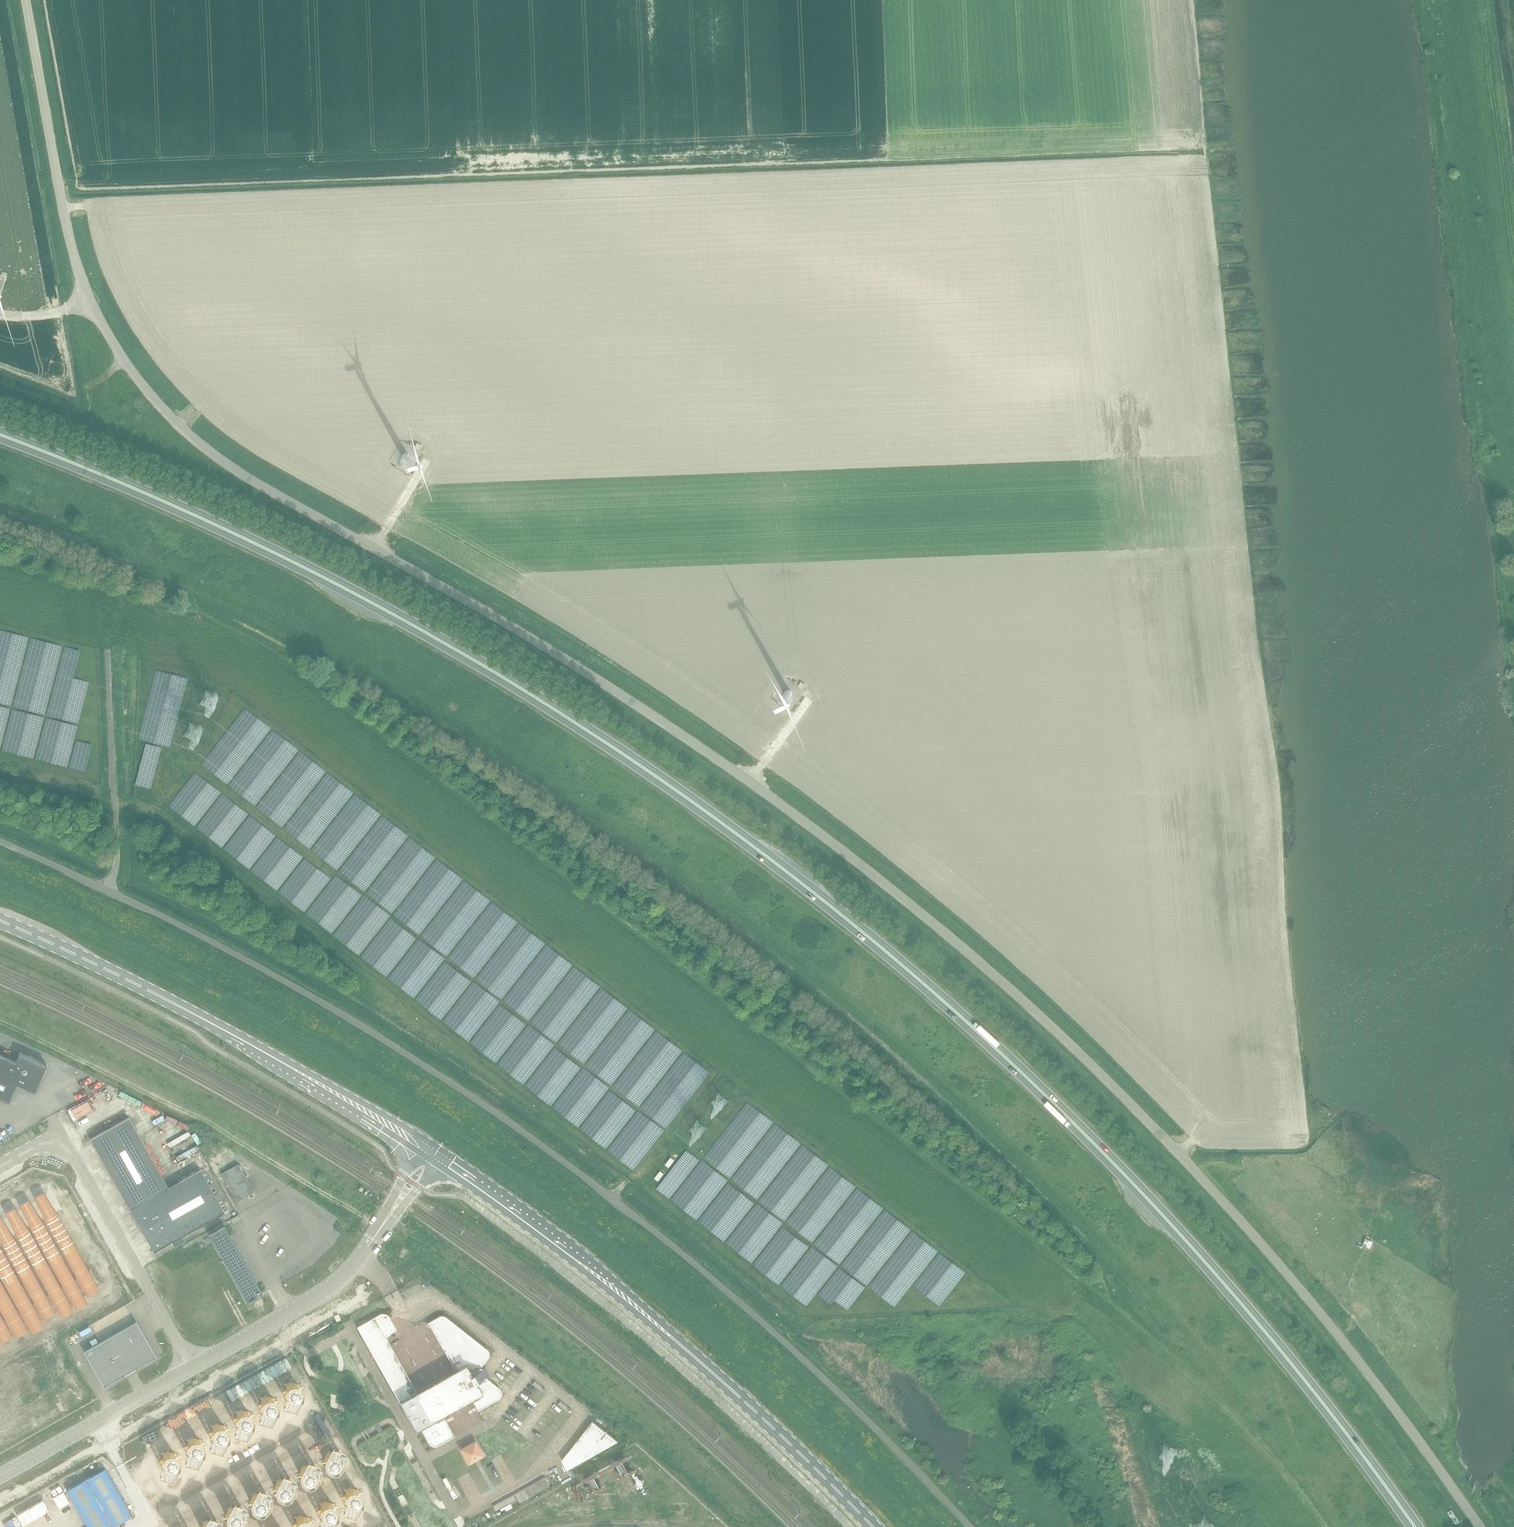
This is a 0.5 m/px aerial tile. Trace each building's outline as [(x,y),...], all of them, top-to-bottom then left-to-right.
[(8,1102),(16,1084),(34,1092),(46,1064),(19,1052),(18,1053),(16,1057),(15,1061),(0,1054),(0,1099),(8,1102)] [(79,1106),(96,1098),(93,1091),(76,1098),(79,1106)] [(69,1102),(65,1105),(71,1115),(75,1112),(69,1102)] [(161,1111),(149,1115),(152,1122),(163,1117),(161,1111)] [(90,1139),(117,1186),(154,1251),(224,1211),(200,1169),(168,1187),(128,1117),(90,1139)] [(195,1146),(192,1149),(200,1159),(203,1156),(195,1146)] [(238,1163),(227,1169),(221,1173),(236,1201),(254,1191),(238,1163)] [(219,1231),(216,1232),(210,1235),(247,1301),(252,1298),(252,1297),(261,1292),(224,1227),(218,1230),(219,1231)] [(1373,1240),(1365,1236),(1362,1243),(1369,1246),(1373,1240)] [(480,1367),(488,1357),(488,1356),(489,1353),(488,1351),(487,1350),(486,1348),(446,1317),(444,1316),(442,1315),(440,1315),(438,1316),(427,1322),(428,1323),(455,1369),(416,1391),(385,1336),(396,1329),(389,1316),(387,1314),(385,1313),(383,1313),(381,1313),(379,1313),(356,1326),(409,1419),(415,1429),(415,1430),(420,1427),(429,1443),(430,1444),(432,1445),(434,1446),(436,1445),(438,1445),(454,1435),(442,1415),(471,1398),(477,1409),(477,1410),(499,1398),(500,1397),(501,1395),(501,1393),(501,1391),(500,1389),(499,1387),(487,1378),(480,1367)] [(136,1321),(134,1322),(83,1351),(103,1386),(156,1356),(136,1321)] [(513,1393),(518,1399),(527,1393),(522,1386),(513,1393)] [(562,1460),(567,1469),(618,1441),(592,1420),(562,1460)] [(292,1459),(297,1467),(316,1455),(306,1438),(297,1444),(297,1445),(287,1451),(293,1459),(292,1459)] [(474,1441),(461,1449),(469,1462),(482,1454),(474,1441)] [(544,1477),(514,1493),(520,1503),(550,1486),(544,1477)] [(462,1502),(467,1499),(455,1479),(450,1481),(462,1502)] [(396,1491),(400,1503),(405,1501),(401,1489),(396,1491)] [(514,1494),(493,1505),(496,1510),(517,1499),(514,1494)]
